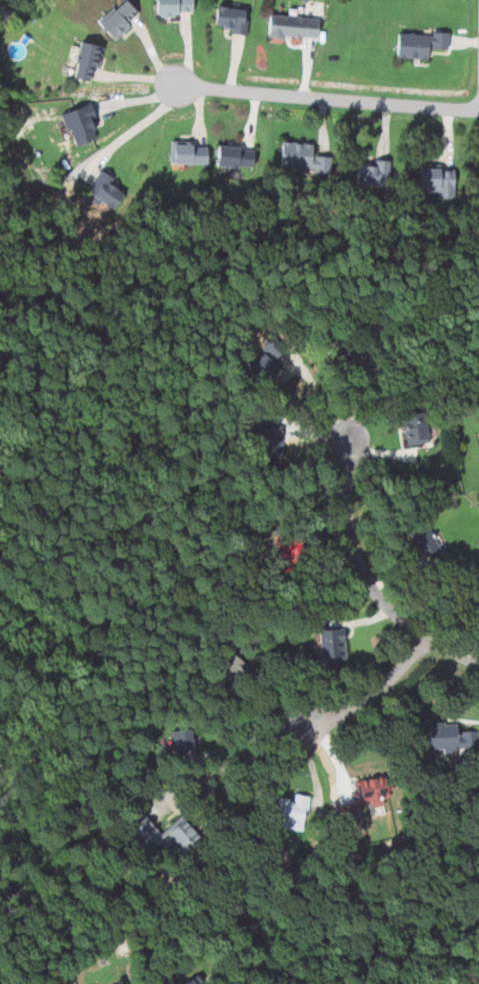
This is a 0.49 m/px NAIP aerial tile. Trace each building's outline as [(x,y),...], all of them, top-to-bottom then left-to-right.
[(110,39),(137,15),(123,0),(121,0),(96,23),(110,39)] [(152,14),(190,14),(190,0),(152,0),(152,14)] [(212,30),(244,31),(244,8),(212,7),(212,30)] [(265,36),(315,38),(316,16),(266,15),(265,36)] [(446,34),(395,31),(394,57),(425,59),(425,48),(445,48),(446,34)] [(91,81),(98,45),(77,41),(69,77),(91,81)] [(85,104),(59,113),(70,146),(97,136),(85,104)] [(311,143),(279,141),(277,167),(328,171),(329,156),(310,155),(311,143)] [(204,163),(204,144),(169,144),(169,163),(204,163)] [(251,147),(214,146),(213,166),(251,167),(251,147)] [(372,164),(354,164),(354,185),(386,185),(386,160),(372,160),(372,164)] [(435,191),(435,198),(452,198),(452,167),(417,167),(417,191),(435,191)] [(111,179),(100,171),(85,192),(109,208),(120,192),(108,183),(111,179)] [(268,355),(274,348),(266,339),(244,362),(263,381),(279,365),(268,355)] [(401,414),(403,445),(423,444),(421,412),(401,414)] [(280,425),(268,425),(268,413),(251,413),(251,457),(280,457),(280,425)] [(405,528),(420,560),(439,551),(424,520),(405,528)] [(275,541),(286,571),(305,564),(295,535),(275,541)] [(341,628),(317,630),(320,662),(344,659),(341,628)] [(243,663),(226,651),(211,674),(228,685),(243,663)] [(454,731),(454,722),(426,722),(426,748),(475,748),(475,731),(454,731)] [(194,753),(193,728),(172,729),(172,753),(194,753)] [(387,802),(381,776),(354,782),(360,808),(387,802)] [(307,796),(292,794),(292,799),(274,796),(269,826),(301,831),(307,796)] [(182,818),(160,836),(140,811),(123,825),(146,853),(168,836),(182,853),(199,839),(182,818)] [(203,981),(197,974),(185,983),(199,983),(203,981)]
